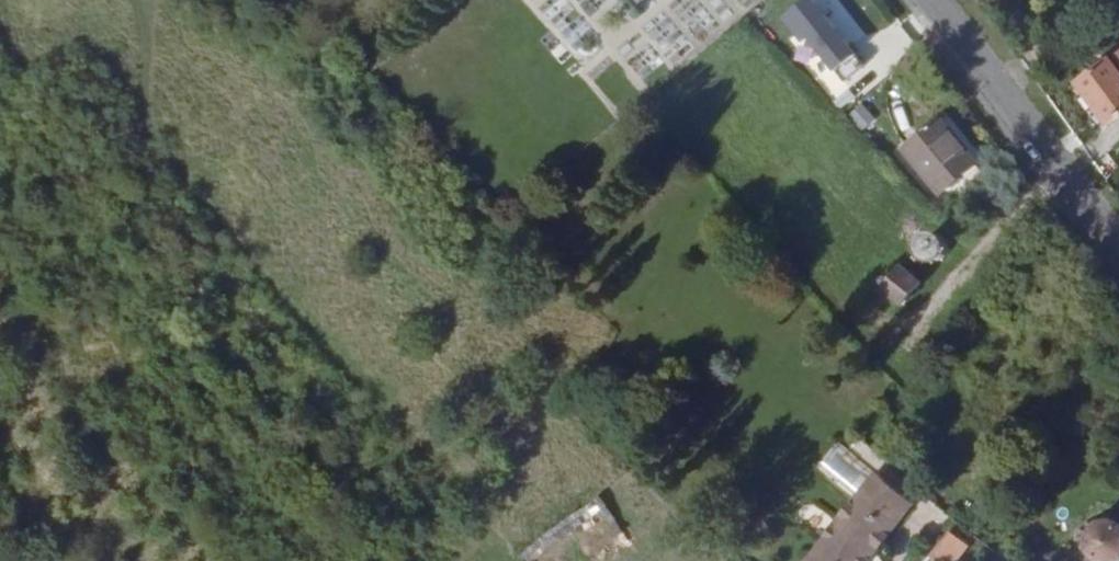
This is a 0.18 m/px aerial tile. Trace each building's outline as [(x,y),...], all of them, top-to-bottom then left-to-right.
[(894,55),(836,2),(799,33),(858,94),(894,55)] [(1051,32),(1067,37),(1071,21),(1055,17),(1051,32)] [(1065,89),(1095,130),(1118,113),(1118,49),(1065,89)] [(976,158),(939,115),(902,145),(940,189),(976,158)] [(892,267),(872,290),(894,308),(913,285),(892,267)] [(894,308),(872,290),(855,312),(878,331),(896,310),(894,308)] [(912,462),(904,471),(915,479),(922,471),(912,462)] [(808,560),(869,560),(917,503),(880,473),(808,560)] [(1117,555),(1118,554),(1118,513),(1109,511),(1109,508),(1103,509),(1104,511),(1097,516),(1095,513),(1092,516),(1093,518),(1090,524),(1087,523),(1086,527),(1088,527),(1088,536),(1084,537),(1086,541),(1089,541),(1092,547),(1096,551),(1092,560),(1115,560),(1117,555)] [(921,555),(928,560),(941,560),(956,543),(941,532),(921,555)]
